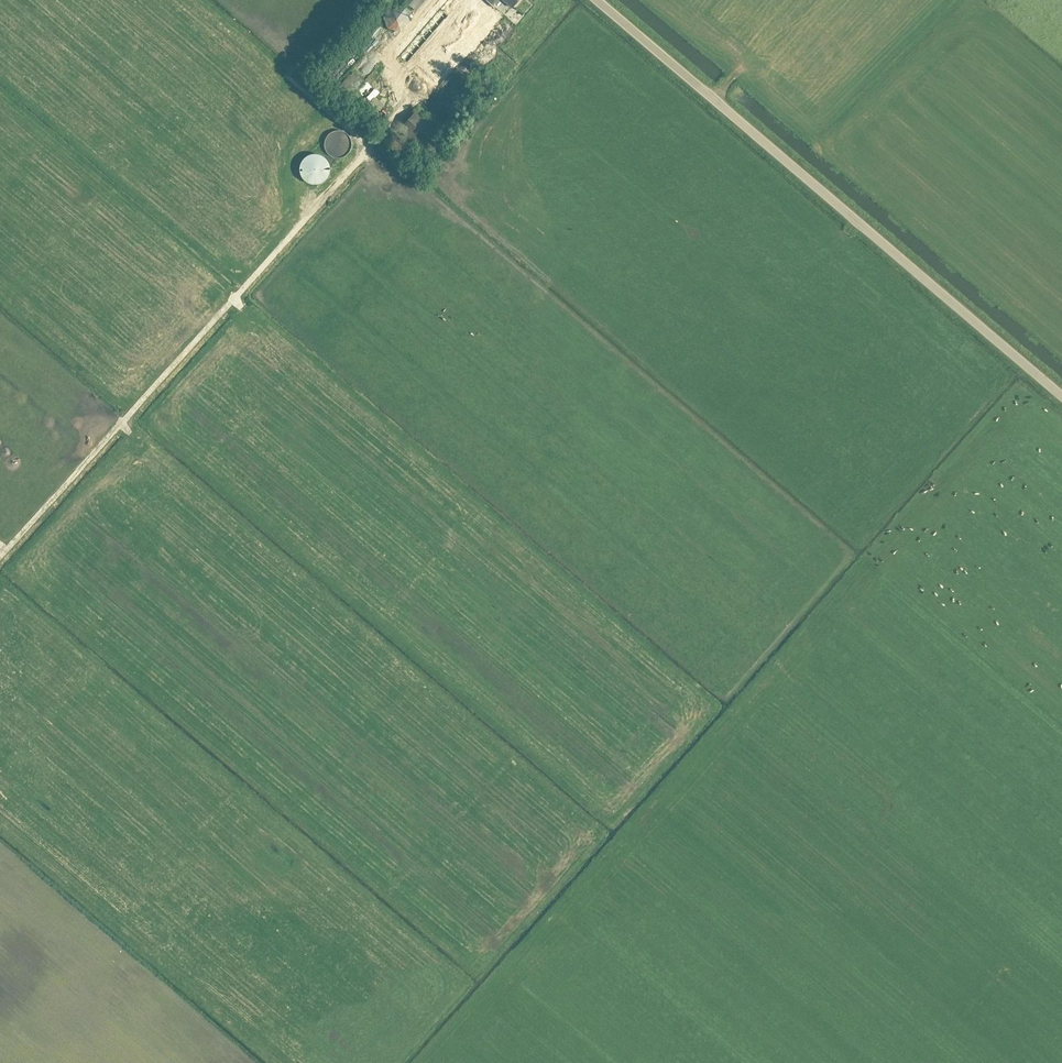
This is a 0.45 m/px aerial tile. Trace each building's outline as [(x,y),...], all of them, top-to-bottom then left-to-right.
[(486,0),(444,0),(397,54),(435,87),(500,12),(492,5),(486,0)] [(415,10),(424,0),(404,0),(415,10)] [(382,16),(387,29),(400,32),(409,21),(404,8),(392,6),(382,16)] [(365,42),(379,26),(372,19),(357,36),(365,42)] [(375,92),(392,74),(384,66),(367,84),(375,92)] [(332,156),(335,157),(337,157),(340,157),(343,156),(345,155),(347,153),(348,152),(350,149),(351,147),(351,144),(351,142),(350,140),(349,138),(347,134),(343,132),(339,130),(336,130),(333,131),(330,132),(328,134),(326,136),(324,139),(324,143),(324,146),(324,148),(326,151),(327,153),(329,155),(332,156)] [(324,182),(327,178),(327,177),(329,172),(328,167),(326,162),(323,159),(319,156),(314,155),(309,156),(304,159),(301,162),(300,164),(299,168),(299,173),(300,177),(302,181),(306,184),(311,186),(315,186),(320,184),(324,182)]
